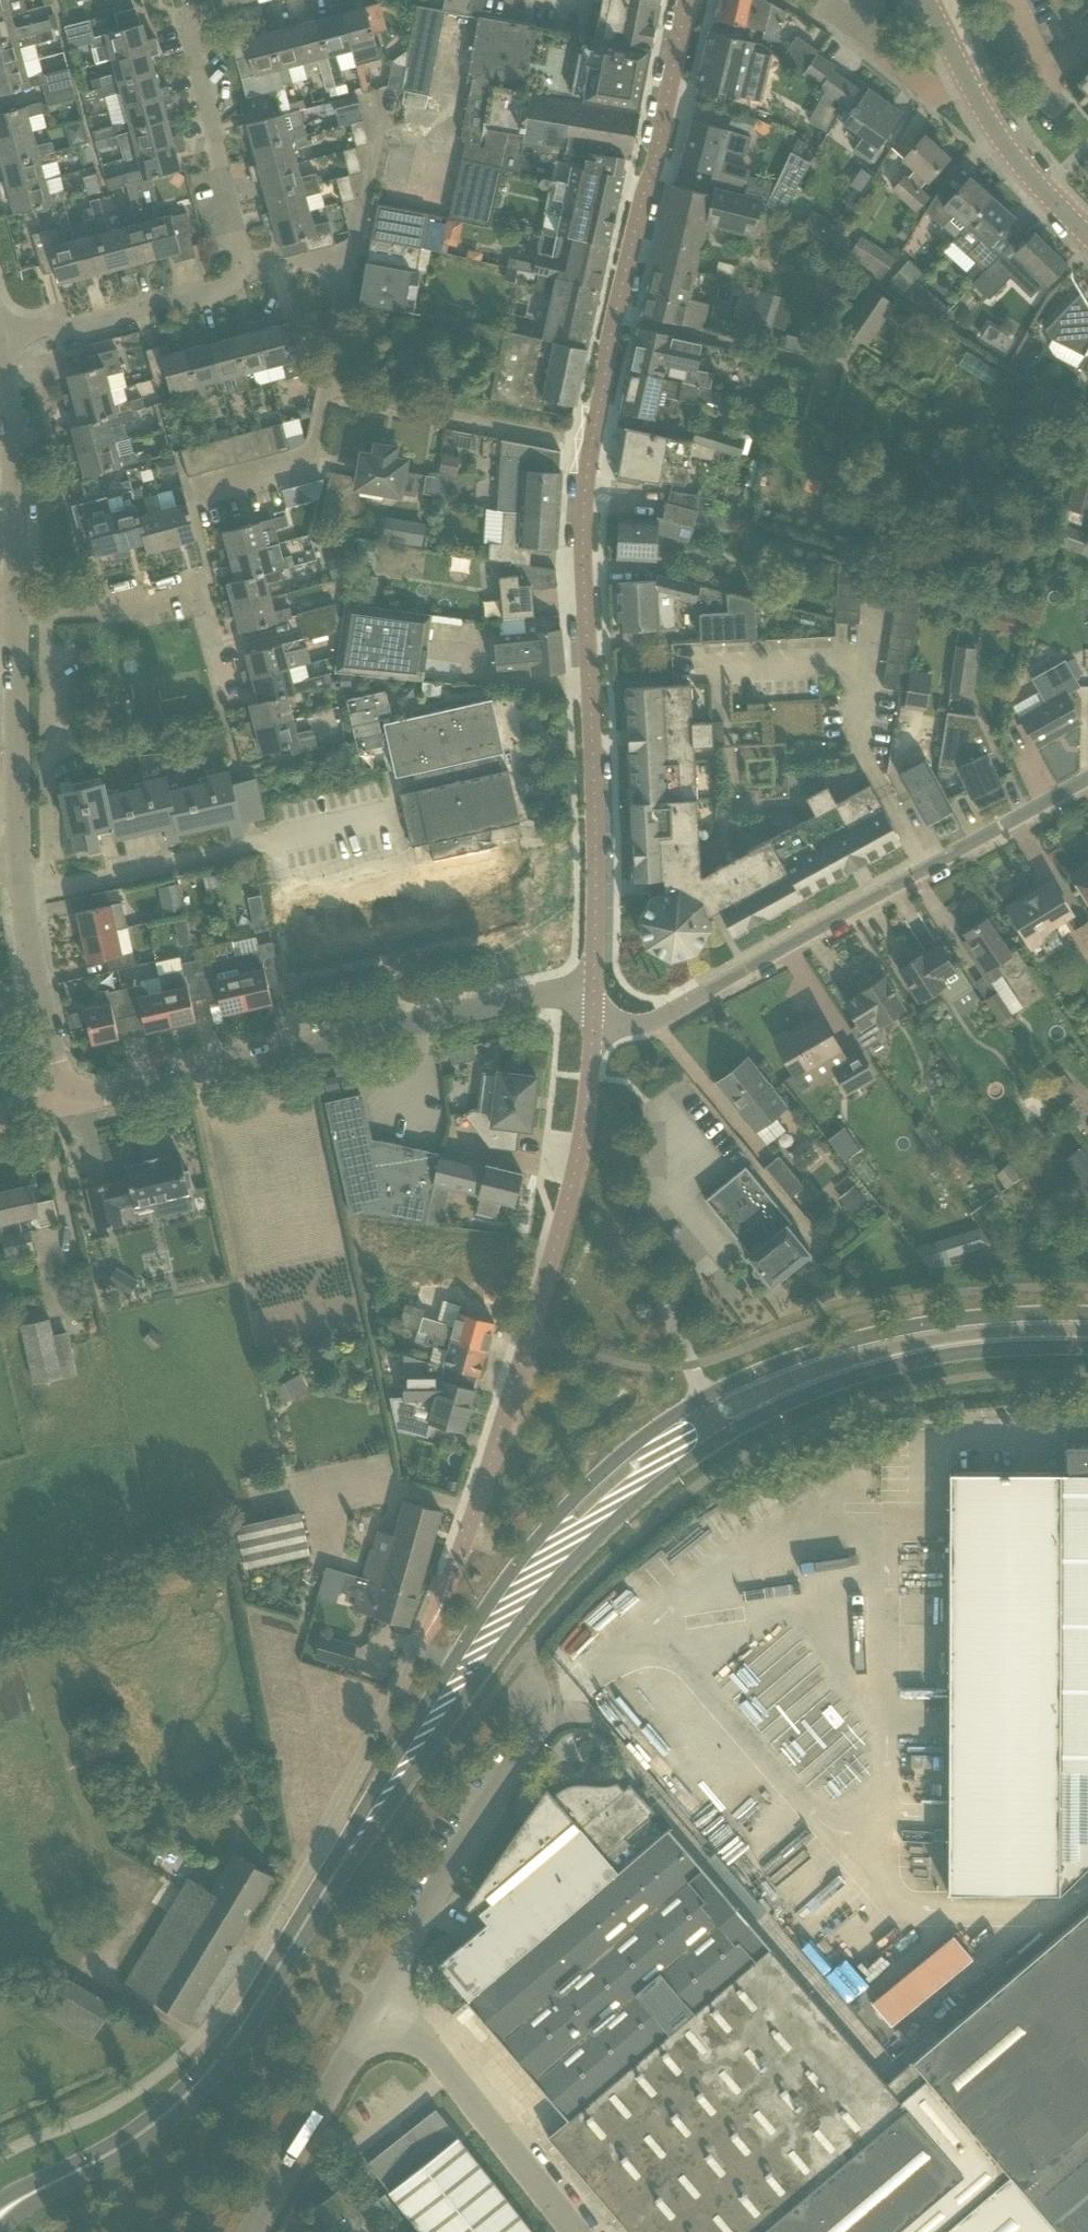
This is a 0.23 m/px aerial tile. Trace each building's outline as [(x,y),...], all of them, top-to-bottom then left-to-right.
[(11,15),(11,14),(27,10),(25,0),(0,0),(0,18),(11,15)] [(595,36),(651,48),(661,0),(602,0),(595,36)] [(716,20),(764,31),(763,38),(778,42),(785,11),(767,0),(721,0),(716,20)] [(380,60),(366,7),(349,11),(347,2),(339,4),(351,51),(355,66),(370,63),(380,60)] [(338,54),(351,51),(339,4),(330,7),(333,16),(318,20),(335,86),(344,84),(345,83),(341,70),(342,70),(338,54)] [(419,6),(403,89),(430,95),(446,11),(419,6)] [(122,23),(137,19),(134,11),(131,9),(119,12),(122,23)] [(58,28),(56,19),(15,30),(11,15),(0,18),(0,43),(58,28)] [(335,86),(318,20),(301,24),(299,15),(291,17),(303,63),(318,60),(322,75),(323,75),(326,88),(335,86)] [(552,178),(557,179),(554,198),(563,200),(557,233),(560,234),(560,235),(609,245),(621,193),(624,178),(625,174),(623,174),(625,158),(631,159),(641,110),(639,110),(651,48),(595,36),(480,16),(478,16),(468,78),(472,79),(472,80),(461,136),(465,144),(462,159),(502,167),(552,178)] [(303,63),(291,17),(282,19),(285,28),(270,32),(283,84),(293,82),(289,67),(303,63)] [(106,33),(89,37),(91,43),(92,48),(96,62),(112,58),(158,46),(156,38),(146,40),(142,24),(106,33)] [(36,44),(52,40),(61,38),(58,28),(0,43),(0,69),(24,62),(20,48),(36,44)] [(283,84),(270,32),(253,37),(250,28),(229,33),(241,79),(247,77),(252,94),(274,88),(274,87),(283,84)] [(753,41),(713,31),(710,31),(696,86),(739,97),(753,41)] [(797,36),(781,59),(803,74),(818,54),(819,52),(797,36)] [(116,73),(100,78),(103,87),(155,74),(151,57),(160,54),(158,46),(112,58),(116,73)] [(818,54),(803,74),(844,103),(842,108),(836,117),(844,123),(863,136),(854,150),(870,162),(890,133),(889,132),(898,121),(886,113),(888,111),(884,109),(887,105),(878,98),(879,97),(868,89),(864,94),(833,71),(836,67),(818,54)] [(44,93),(73,86),(69,68),(44,74),(44,73),(28,77),(24,62),(0,69),(0,95),(41,84),(44,93)] [(387,87),(401,90),(406,65),(392,62),(387,87)] [(96,89),(82,93),(85,102),(106,96),(121,91),(125,106),(171,95),(169,86),(159,88),(155,74),(103,87),(96,89)] [(1079,83),(1078,84),(1085,92),(1076,100),(1087,113),(1087,75),(1079,83)] [(44,93),(47,106),(77,98),(73,86),(44,93)] [(114,125),(93,131),(96,141),(106,138),(168,122),(164,105),(173,103),(171,95),(125,106),(110,110),(114,125)] [(323,103),(326,116),(360,108),(357,95),(348,97),(323,103)] [(299,110),(306,108),(304,100),(289,104),(291,112),(299,110)] [(765,133),(774,107),(750,100),(742,126),(765,133)] [(0,113),(0,140),(32,132),(29,117),(45,113),(42,103),(0,113)] [(284,114),(238,126),(240,135),(249,132),(254,149),(306,135),(299,110),(291,112),(284,113),(284,114)] [(348,115),(350,124),(364,120),(361,112),(348,115)] [(693,119),(681,165),(713,174),(711,181),(744,191),(750,171),(722,163),(727,148),(734,151),(734,153),(745,156),(751,137),(741,134),(693,120),(693,119)] [(364,120),(350,124),(356,147),(369,144),(364,120)] [(168,122),(106,138),(109,147),(119,145),(123,159),(138,155),(183,143),(181,134),(172,137),(168,122)] [(55,151),(53,142),(36,146),(32,132),(0,140),(0,157),(2,165),(55,151)] [(307,137),(306,135),(254,149),(258,164),(249,166),(251,174),(297,163),(293,149),(309,144),(307,137)] [(928,181),(948,158),(924,136),(904,159),(916,170),(907,179),(905,177),(893,190),(916,210),(928,197),(919,189),(927,180),(928,181)] [(126,173),(106,178),(109,189),(127,184),(137,181),(151,178),(181,170),(176,153),(186,151),(183,143),(138,155),(142,169),(126,173)] [(93,161),(89,147),(82,149),(80,149),(84,164),(93,161)] [(349,174),(349,175),(362,171),(356,147),(344,150),(349,174)] [(58,161),(55,151),(2,165),(7,181),(0,182),(0,191),(61,175),(58,161)] [(791,152),(766,205),(781,214),(810,163),(791,152)] [(493,211),(502,167),(462,159),(449,218),(490,227),(493,211)] [(301,178),(297,163),(251,174),(253,183),(262,180),(267,196),(319,183),(317,173),(301,178)] [(861,168),(850,185),(862,193),(873,176),(861,168)] [(101,190),(96,173),(83,176),(88,193),(101,190)] [(349,175),(349,174),(336,178),(342,203),(355,199),(349,175)] [(64,191),(61,175),(0,191),(0,193),(2,200),(11,197),(15,214),(68,200),(65,190),(64,191)] [(952,242),(992,197),(970,177),(956,193),(947,185),(929,215),(933,218),(942,227),(942,226),(955,238),(952,241),(952,242)] [(151,178),(137,181),(157,258),(172,254),(175,263),(196,257),(189,231),(192,230),(187,213),(172,217),(171,215),(158,219),(153,204),(157,203),(151,178)] [(137,225),(122,228),(134,273),(143,271),(140,262),(157,258),(137,181),(127,184),(133,208),(137,225)] [(319,183),(267,196),(271,212),(262,215),(264,223),(310,211),(306,197),(322,192),(319,183)] [(712,194),(675,185),(673,184),(655,263),(696,273),(707,223),(752,235),(763,200),(714,188),(712,194)] [(992,197),(952,242),(984,271),(1000,255),(989,245),(1014,217),(992,197)] [(381,207),(374,237),(423,248),(425,248),(428,229),(439,230),(441,216),(378,204),(377,206),(381,207)] [(89,237),(74,241),(86,286),(95,284),(92,275),(108,271),(94,218),(91,207),(82,209),(85,221),(84,221),(89,237)] [(841,229),(814,210),(803,226),(830,244),(841,229)] [(314,225),(310,211),(264,223),(266,231),(275,228),(280,245),(305,238),(309,251),(335,244),(329,221),(314,225)] [(104,216),(94,218),(108,271),(124,267),(126,276),(134,273),(122,228),(108,232),(104,216)] [(903,225),(896,236),(904,241),(911,230),(903,225)] [(56,228),(33,234),(43,275),(56,272),(59,284),(76,279),(78,288),(86,286),(74,241),(60,245),(56,228)] [(561,279),(599,291),(609,245),(560,235),(560,234),(557,233),(552,259),(537,256),(535,263),(509,257),(507,267),(561,279)] [(831,247),(858,265),(881,281),(896,258),(861,235),(856,243),(841,233),(831,247)] [(1048,283),(1065,265),(1034,234),(1017,252),(1019,255),(1010,264),(1000,255),(984,271),(973,283),(989,298),(1010,277),(1013,279),(1028,264),(1048,283)] [(373,240),(370,262),(413,270),(418,271),(422,272),(427,272),(431,250),(425,248),(423,248),(374,237),(374,239),(371,238),(371,239),(373,240)] [(363,277),(359,304),(405,312),(413,270),(370,262),(366,261),(363,277)] [(686,312),(706,317),(709,304),(689,299),(696,273),(655,263),(647,296),(688,306),(686,312)] [(557,294),(547,340),(587,349),(599,291),(561,279),(507,267),(505,279),(515,282),(515,281),(518,281),(519,277),(534,281),(536,274),(539,274),(537,281),(534,289),(557,294)] [(893,282),(904,293),(914,282),(900,270),(890,280),(893,282)] [(760,290),(742,284),(733,314),(751,319),(760,290)] [(866,288),(838,329),(866,347),(894,306),(866,288)] [(756,307),(752,320),(772,326),(781,296),(761,290),(756,307)] [(688,306),(647,296),(642,315),(703,330),(706,317),(686,312),(688,306)] [(727,309),(729,302),(715,298),(713,305),(727,309)] [(1047,332),(1052,340),(1084,356),(1078,367),(1078,368),(1086,372),(1087,373),(1087,314),(1083,306),(1079,298),(1047,332)] [(256,321),(268,366),(282,362),(287,379),(309,373),(302,346),(290,349),(283,324),(266,328),(264,319),(256,321)] [(268,366),(256,321),(248,323),(250,333),(234,337),(248,389),(257,387),(253,370),(268,366)] [(580,371),(582,372),(587,349),(547,340),(477,325),(472,344),(498,350),(489,401),(491,402),(491,401),(498,402),(498,403),(500,403),(507,404),(507,405),(509,405),(515,406),(517,407),(517,406),(524,407),(524,408),(525,408),(526,408),(532,409),(532,410),(534,410),(540,411),(542,412),(545,398),(575,405),(579,387),(576,387),(580,371)] [(639,328),(631,370),(664,378),(700,386),(710,388),(714,373),(697,369),(701,348),(703,342),(674,335),(639,328)] [(123,336),(127,350),(144,345),(140,330),(123,336)] [(248,389),(234,337),(218,341),(216,332),(207,334),(219,379),(234,376),(238,392),(248,389)] [(219,379),(207,334),(199,336),(202,345),(185,350),(199,402),(210,400),(205,383),(219,379)] [(190,405),(199,402),(185,350),(170,354),(167,345),(146,350),(154,382),(167,378),(171,393),(186,389),(190,405)] [(72,392),(63,395),(65,403),(124,388),(124,387),(127,386),(122,372),(123,372),(117,349),(88,357),(92,369),(68,376),(72,392)] [(631,370),(622,412),(628,414),(654,419),(655,420),(657,409),(668,412),(675,413),(678,399),(696,403),(696,401),(697,400),(698,400),(718,405),(720,392),(710,390),(710,388),(700,386),(664,378),(631,370)] [(124,388),(65,403),(67,411),(77,409),(81,424),(81,425),(124,413),(124,414),(133,411),(133,410),(144,407),(142,398),(131,401),(127,402),(124,388)] [(298,408),(301,419),(312,415),(309,405),(298,408)] [(76,443),(67,446),(69,454),(116,442),(129,438),(124,423),(136,420),(133,411),(124,414),(124,413),(81,425),(81,424),(72,427),(76,443)] [(283,423),(270,427),(277,453),(290,450),(287,437),(283,423)] [(626,428),(617,481),(641,485),(642,479),(685,487),(690,455),(692,442),(651,432),(625,426),(625,427),(625,428),(626,428)] [(698,426),(692,442),(739,456),(744,440),(698,426)] [(270,427),(257,430),(264,457),(277,453),(270,427)] [(257,430),(244,433),(251,460),(264,457),(257,430)] [(244,433),(232,437),(239,463),(251,460),(244,433)] [(305,442),(303,433),(287,437),(290,450),(298,448),(300,446),(302,445),(303,443),(305,442)] [(232,437),(219,440),(227,467),(239,463),(232,437)] [(500,455),(497,510),(503,511),(503,512),(521,514),(559,516),(562,473),(557,472),(558,452),(560,452),(561,451),(501,439),(501,441),(502,441),(501,456),(500,455)] [(219,440),(206,444),(213,470),(227,467),(219,440)] [(116,442),(69,454),(71,462),(80,459),(85,476),(125,466),(137,462),(148,459),(145,450),(135,452),(120,456),(116,442)] [(206,444),(193,447),(201,474),(213,470),(206,444)] [(415,496),(419,474),(404,471),(405,461),(394,459),(395,448),(376,445),(374,456),(362,454),(356,488),(399,495),(400,494),(415,496)] [(845,447),(828,445),(826,461),(843,463),(845,447)] [(188,477),(201,474),(193,447),(180,450),(188,477)] [(440,473),(450,475),(453,455),(444,453),(440,473)] [(158,461),(162,474),(178,470),(175,459),(175,457),(158,461)] [(1071,493),(1087,498),(1087,469),(1078,466),(1071,493)] [(129,547),(145,543),(133,500),(134,499),(132,489),(129,480),(120,482),(123,493),(122,493),(126,509),(111,513),(123,558),(131,556),(129,547)] [(176,506),(162,509),(174,555),(182,552),(180,543),(196,539),(183,486),(172,489),(176,506)] [(282,490),(287,507),(300,504),(295,486),(282,490)] [(166,557),(174,555),(162,509),(158,494),(143,497),(141,487),(132,489),(134,499),(133,500),(145,543),(147,552),(163,548),(166,557)] [(695,510),(695,509),(697,495),(671,491),(667,502),(695,510)] [(72,506),(85,557),(96,554),(96,556),(113,551),(115,560),(123,558),(111,513),(107,497),(93,500),(72,506)] [(695,510),(667,502),(663,518),(657,516),(656,521),(620,519),(618,559),(655,560),(657,532),(689,541),(693,526),(697,510),(695,509),(695,510)] [(724,515),(737,518),(740,508),(726,505),(724,515)] [(486,508),(483,542),(489,542),(489,545),(488,558),(488,559),(516,564),(530,565),(531,546),(557,548),(559,516),(521,514),(503,512),(486,508)] [(697,510),(693,526),(704,528),(707,512),(697,510)] [(276,529),(279,528),(288,526),(286,515),(224,532),(228,548),(219,551),(221,558),(266,546),(280,543),(276,529)] [(425,524),(408,521),(404,543),(422,546),(425,524)] [(1066,524),(1058,544),(1082,554),(1087,539),(1087,533),(1066,524)] [(374,559),(376,544),(358,542),(356,557),(374,559)] [(280,569),(289,567),(286,557),(270,561),(266,546),(221,558),(223,567),(233,565),(236,580),(280,569)] [(337,559),(342,578),(351,575),(347,557),(337,559)] [(818,565),(820,575),(832,573),(830,563),(818,565)] [(838,563),(837,582),(861,583),(862,570),(838,563)] [(517,575),(500,577),(503,617),(534,615),(532,585),(537,584),(538,589),(557,587),(555,569),(530,565),(516,564),(517,575)] [(225,609),(270,597),(267,583),(283,579),(280,569),(236,580),(227,582),(231,599),(222,601),(225,609)] [(358,573),(354,601),(374,604),(376,593),(379,577),(358,573)] [(484,598),(495,597),(494,574),(483,575),(484,598)] [(619,582),(618,583),(620,631),(672,629),(675,628),(674,604),(675,598),(695,603),(702,613),(703,642),(757,640),(754,599),(727,593),(700,586),(657,575),(656,575),(656,581),(619,582)] [(837,582),(837,595),(860,597),(861,583),(837,582)] [(899,583),(897,596),(920,599),(922,587),(899,583)] [(837,595),(836,609),(860,610),(860,597),(837,595)] [(897,596),(895,609),(918,612),(920,599),(897,596)] [(236,615),(240,632),(293,618),(290,607),(274,611),(270,597),(225,609),(227,618),(236,615)] [(301,626),(338,616),(335,603),(298,613),(301,626)] [(343,615),(342,630),(335,672),(423,681),(433,615),(346,603),(343,615)] [(859,623),(860,610),(836,609),(836,622),(859,623)] [(895,609),(893,622),(916,625),(918,612),(895,609)] [(342,630),(343,615),(338,616),(301,626),(305,641),(342,630)] [(893,622),(891,635),(914,638),(916,625),(893,622)] [(565,671),(561,630),(530,632),(530,633),(496,636),(498,668),(531,666),(532,674),(565,671)] [(891,635),(890,648),(912,651),(914,638),(891,635)] [(250,670),(241,672),(243,680),(289,669),(289,668),(312,662),(308,646),(301,648),(298,639),(246,653),(250,670)] [(970,694),(976,648),(956,645),(950,691),(970,694)] [(890,648),(888,661),(911,664),(912,651),(890,648)] [(888,661),(886,674),(909,677),(911,664),(888,661)] [(1033,679),(1046,703),(1020,718),(1036,747),(1081,721),(1065,694),(1079,686),(1065,661),(1033,679)] [(289,669),(243,680),(245,688),(255,686),(258,698),(259,702),(302,691),(311,689),(311,688),(333,683),(330,673),(309,678),(292,683),(289,669)] [(898,703),(906,705),(906,706),(925,709),(931,675),(911,672),(908,692),(900,690),(898,703)] [(907,690),(909,677),(886,674),(884,687),(907,690)] [(350,675),(340,675),(341,686),(351,685),(350,675)] [(421,696),(433,698),(440,699),(442,683),(434,682),(423,681),(421,696)] [(696,776),(689,776),(685,709),(692,709),(691,684),(626,688),(636,879),(651,879),(653,896),(652,896),(639,919),(646,945),(646,946),(669,958),(696,951),(709,928),(706,916),(719,909),(704,882),(702,884),(694,880),(691,823),(698,823),(696,776)] [(254,720),(245,723),(247,731),(293,720),(289,705),(305,701),(302,691),(259,702),(250,705),(254,720)] [(386,691),(347,700),(359,751),(385,746),(383,740),(387,739),(389,747),(396,778),(397,777),(413,773),(497,754),(503,752),(503,753),(504,753),(492,698),(491,698),(491,699),(395,720),(385,722),(384,722),(386,733),(382,734),(379,719),(392,717),(386,691)] [(971,798),(1001,785),(986,753),(976,757),(971,745),(974,716),(947,712),(939,768),(959,771),(971,798)] [(293,720),(247,731),(249,739),(258,736),(263,753),(290,746),(292,755),(316,748),(318,748),(313,729),(297,734),(293,720)] [(692,747),(694,746),(713,745),(712,721),(693,722),(693,720),(691,720),(692,747)] [(928,764),(936,759),(927,741),(905,752),(912,765),(902,771),(912,791),(909,793),(926,824),(953,810),(928,764)] [(417,791),(400,795),(406,822),(412,843),(412,847),(423,844),(423,846),(424,847),(425,849),(427,850),(428,850),(430,851),(432,851),(434,859),(433,860),(433,861),(481,849),(479,840),(487,841),(488,829),(503,826),(519,823),(520,823),(508,768),(507,768),(507,769),(501,771),(497,754),(413,773),(417,791)] [(264,818),(255,778),(241,781),(232,783),(231,775),(230,771),(209,775),(208,772),(206,773),(208,782),(189,786),(199,828),(221,824),(219,818),(228,816),(232,836),(244,833),(241,823),(264,818)] [(231,775),(232,783),(241,781),(239,774),(239,773),(234,775),(231,775)] [(135,834),(156,829),(157,829),(155,824),(164,822),(168,842),(180,839),(178,833),(199,828),(189,786),(170,791),(166,776),(145,781),(144,778),(142,778),(144,787),(126,792),(135,834)] [(104,781),(99,782),(61,791),(70,834),(71,834),(75,852),(89,849),(90,850),(101,848),(97,828),(111,825),(114,839),(135,834),(126,792),(108,796),(104,781)] [(848,796),(851,802),(793,834),(789,828),(748,850),(751,857),(704,882),(719,909),(732,934),(734,933),(901,842),(870,784),(850,795),(848,796)] [(827,786),(807,797),(806,798),(815,814),(816,816),(839,803),(838,802),(836,803),(827,786)] [(478,881),(289,923),(300,976),(489,934),(490,934),(563,918),(549,855),(476,872),(478,881)] [(1071,876),(1087,901),(1087,865),(1071,876)] [(159,888),(162,898),(180,894),(177,884),(159,888)] [(1008,908),(1028,940),(1049,927),(1070,914),(1053,886),(1027,901),(1025,898),(1008,908)] [(120,888),(93,894),(96,908),(77,912),(79,918),(75,919),(79,937),(117,929),(112,905),(123,902),(120,888)] [(261,895),(248,898),(250,907),(262,905),(261,895)] [(174,920),(177,933),(189,931),(186,918),(174,920)] [(1026,968),(1028,967),(1016,949),(1009,954),(986,919),(966,933),(972,942),(966,946),(989,982),(1000,975),(994,966),(1002,960),(1004,964),(1003,970),(1006,974),(1011,977),(1017,977),(1023,973),(1026,968)] [(1087,945),(1087,923),(1077,930),(1087,945)] [(110,971),(118,969),(136,965),(133,951),(123,954),(117,929),(79,937),(83,956),(87,956),(88,962),(107,957),(110,971)] [(282,981),(276,954),(273,942),(257,945),(258,950),(235,955),(249,1012),(267,1008),(267,1004),(273,1002),(268,984),(282,981)] [(957,966),(953,968),(939,946),(925,955),(924,953),(899,969),(920,1002),(944,986),(952,999),(971,987),(957,966)] [(196,961),(199,972),(205,998),(219,995),(223,1014),(229,1012),(230,1016),(249,1012),(235,955),(211,960),(208,947),(194,950),(196,961)] [(192,1001),(205,998),(199,972),(196,961),(183,963),(184,969),(159,974),(163,991),(172,1029),(191,1025),(190,1021),(196,1020),(192,1001)] [(881,1024),(904,1010),(883,977),(859,993),(861,994),(845,1004),(858,1024),(851,1028),(864,1049),(881,1038),(883,1027),(881,1024)] [(153,1033),(172,1029),(163,991),(149,994),(147,989),(141,985),(129,988),(128,981),(121,983),(128,1015),(142,1012),(146,1031),(152,1030),(153,1033)] [(120,983),(122,989),(110,992),(109,989),(99,991),(95,995),(97,1006),(84,1008),(92,1043),(96,1042),(97,1046),(111,1043),(110,1039),(119,1037),(115,1018),(128,1015),(121,983),(120,983)] [(1000,1022),(1011,1015),(997,993),(986,1000),(1000,1022)] [(68,1014),(72,1028),(83,1025),(79,1011),(68,1014)] [(821,1017),(776,1043),(795,1076),(840,1049),(821,1017)] [(453,1063),(474,1058),(471,1045),(450,1050),(453,1063)] [(847,1092),(874,1077),(861,1054),(833,1070),(847,1092)] [(785,1130),(774,1116),(786,1107),(748,1059),(717,1083),(755,1131),(757,1130),(767,1144),(785,1130)] [(530,1127),(534,1096),(536,1078),(537,1078),(537,1076),(535,1076),(535,1077),(527,1075),(527,1071),(509,1069),(509,1073),(501,1072),(498,1072),(498,1074),(499,1074),(496,1096),(489,1096),(488,1111),(470,1108),(463,1114),(489,1147),(518,1151),(518,1150),(516,1149),(518,1127),(528,1129),(530,1129),(531,1127),(530,1127)] [(337,1074),(324,1077),(327,1092),(340,1089),(337,1074)] [(1070,1102),(1062,1091),(1055,1096),(1063,1107),(1070,1102)] [(326,1103),(325,1103),(350,1215),(388,1220),(425,1224),(431,1200),(434,1186),(441,1154),(440,1153),(440,1155),(381,1141),(372,1143),(361,1095),(326,1103)] [(845,1160),(859,1149),(844,1127),(828,1140),(845,1160)] [(434,1186),(431,1200),(441,1203),(447,1200),(449,1189),(479,1196),(475,1213),(496,1218),(500,1201),(514,1205),(522,1173),(486,1164),(441,1154),(434,1186)] [(113,1182),(88,1188),(98,1230),(125,1224),(120,1205),(135,1202),(136,1205),(151,1202),(152,1208),(155,1219),(193,1210),(189,1193),(188,1189),(193,1188),(189,1170),(184,1171),(180,1155),(160,1159),(159,1156),(157,1156),(158,1160),(147,1162),(147,1159),(145,1159),(146,1162),(125,1167),(128,1180),(114,1183),(113,1182)] [(778,1157),(766,1167),(790,1196),(803,1186),(778,1157)] [(1009,1162),(994,1174),(1005,1188),(1020,1176),(1009,1162)] [(746,1256),(771,1287),(811,1254),(788,1225),(792,1223),(746,1166),(705,1200),(749,1253),(746,1256)] [(1078,1178),(1087,1191),(1087,1171),(1078,1178)] [(30,1185),(0,1192),(0,1223),(3,1235),(1,1236),(5,1256),(35,1249),(31,1229),(22,1231),(19,1218),(37,1214),(40,1227),(58,1222),(53,1199),(36,1203),(32,1185),(30,1185)] [(860,1191),(844,1204),(854,1215),(869,1203),(860,1191)] [(930,1267),(1000,1258),(980,1227),(914,1247),(930,1267)] [(409,1305),(402,1327),(418,1332),(487,1350),(494,1323),(459,1314),(456,1326),(424,1317),(426,1310),(409,1305)] [(50,1318),(20,1325),(33,1384),(77,1374),(68,1331),(54,1334),(50,1318)] [(153,1328),(142,1339),(153,1350),(164,1338),(153,1328)] [(418,1332),(416,1341),(440,1348),(441,1344),(450,1346),(445,1366),(477,1375),(479,1376),(487,1350),(418,1332)] [(404,1374),(425,1374),(426,1357),(404,1357),(404,1374)] [(443,1374),(405,1375),(405,1392),(405,1403),(417,1402),(435,1402),(431,1416),(429,1423),(463,1432),(470,1411),(476,1389),(473,1388),(477,1375),(445,1366),(443,1374)] [(274,1387),(280,1400),(290,1395),(283,1383),(274,1387)] [(1066,1445),(1066,1469),(1068,1469),(1068,1473),(950,1472),(949,1892),(1060,1892),(1060,1770),(1087,1770),(1087,1445),(1066,1445)] [(364,1576),(363,1579),(381,1584),(418,1594),(441,1511),(404,1501),(395,1536),(390,1554),(373,1550),(371,1549),(364,1576)] [(309,1554),(300,1512),(236,1526),(245,1568),(309,1554)] [(358,1597),(355,1609),(409,1624),(418,1594),(381,1584),(363,1579),(358,1597)] [(316,1656),(329,1660),(350,1666),(356,1646),(321,1636),(316,1656)] [(911,2061),(893,2075),(885,2082),(732,1903),(708,1875),(669,1828),(662,1834),(648,1817),(654,1812),(630,1784),(624,1789),(617,1782),(610,1784),(605,1784),(599,1784),(584,1783),(575,1784),(566,1786),(560,1789),(552,1795),(546,1788),(478,1887),(470,1898),(465,1905),(469,1909),(474,1905),(479,1912),(478,1913),(487,1923),(469,1939),(438,1965),(453,1984),(439,1996),(437,1998),(451,2015),(467,2002),(568,2119),(548,2136),(631,2231),(1087,2231),(1087,1911),(911,2061)] [(186,2020),(273,1876),(236,1854),(213,1892),(189,1878),(126,1983),(186,2020)] [(951,1933),(867,1999),(886,2024),(970,1958),(951,1933)] [(91,2036),(108,1998),(63,1979),(46,2016),(91,2036)] [(522,2218),(436,2109),(367,2163),(422,2231),(533,2231),(522,2218)] [(342,2187),(317,2207),(336,2231),(343,2231),(361,2218),(372,2231),(376,2231),(401,2213),(386,2194),(372,2205),(364,2195),(355,2203),(342,2187)]
